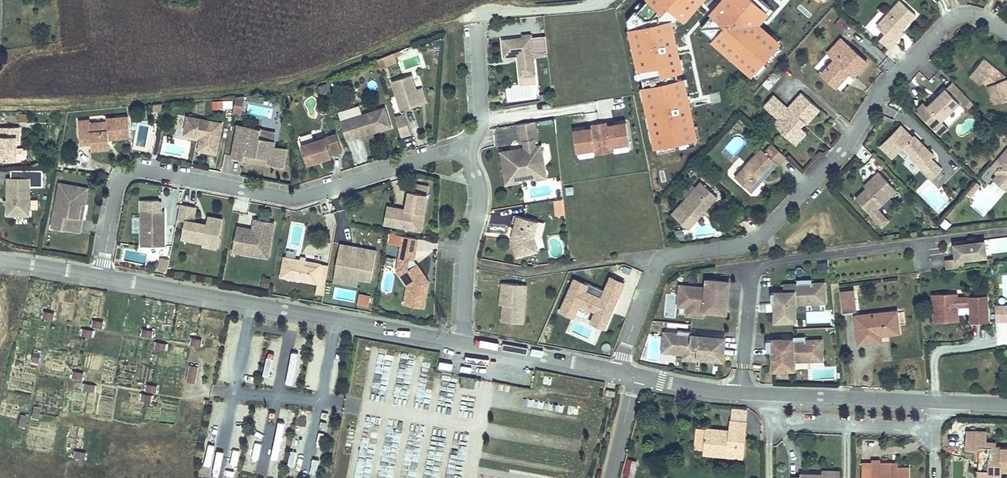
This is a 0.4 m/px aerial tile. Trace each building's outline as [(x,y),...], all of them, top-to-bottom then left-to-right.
[(658,145),(701,135),(677,19),(695,0),(641,0),(630,12),(658,145)] [(771,0),(722,0),(702,22),(759,71),(784,42),(759,18),(774,2),(771,0)] [(880,27),(887,33),(887,35),(882,40),(891,49),(897,43),(895,41),(904,30),(920,12),(906,0),(903,0),(880,27)] [(833,26),(844,34),(852,23),(841,15),(833,26)] [(895,41),(897,43),(899,44),(908,34),(904,30),(895,41)] [(503,39),(504,56),(518,55),(521,54),(522,60),(519,61),(521,76),(535,74),(531,34),(522,35),(522,37),(503,39)] [(838,61),(825,75),(839,88),(852,73),(857,77),(868,65),(842,42),(831,55),(838,61)] [(401,59),(404,70),(422,66),(420,55),(401,59)] [(979,70),(989,79),(986,82),(991,87),(997,104),(1006,101),(1006,81),(1003,74),(987,60),(979,70)] [(979,70),(973,76),(984,85),(986,82),(989,79),(979,70)] [(392,82),(401,112),(421,106),(417,91),(412,76),(392,82)] [(955,83),(931,106),(944,120),(961,104),(968,111),(975,104),(955,83)] [(417,91),(421,106),(427,104),(423,89),(417,91)] [(804,94),(790,110),(775,97),(766,107),(781,120),(785,123),(779,129),(791,140),(796,139),(802,133),(802,127),(798,123),(802,118),(806,122),(809,125),(822,110),(804,94)] [(241,115),(243,97),(234,96),(233,114),(241,115)] [(232,109),(232,101),(212,99),(212,108),(232,109)] [(385,109),(347,121),(353,140),(371,135),(370,132),(373,131),(374,134),(391,128),(385,109)] [(405,116),(396,119),(402,138),(411,135),(405,116)] [(90,122),(79,123),(81,145),(92,145),(92,146),(110,144),(109,140),(131,138),(129,118),(107,120),(107,123),(90,125),(90,122)] [(187,118),(184,136),(197,139),(198,136),(201,137),(201,139),(199,152),(216,156),(222,125),(187,118)] [(802,118),(798,123),(802,127),(806,122),(802,118)] [(781,120),(776,126),(779,129),(785,123),(781,120)] [(347,121),(341,123),(347,142),(353,140),(347,121)] [(535,123),(518,126),(521,144),(525,144),(525,149),(523,149),(523,151),(517,156),(511,151),(501,153),(507,185),(516,184),(522,176),(526,179),(532,170),(537,174),(544,164),(539,161),(543,156),(541,147),(536,147),(535,142),(538,141),(535,123)] [(579,152),(597,149),(598,155),(616,152),(615,147),(632,144),(629,123),(611,126),(611,124),(594,126),(594,129),(576,132),(579,152)] [(924,145),(903,125),(882,145),(896,159),(906,148),(914,156),(913,157),(936,180),(946,171),(934,160),(937,158),(928,149),(926,150),(922,147),(924,145)] [(239,127),(233,158),(244,160),(245,154),(271,159),(270,165),(283,167),(284,167),(287,151),(274,148),(275,143),(259,140),(261,131),(239,127)] [(796,139),(791,140),(798,146),(808,135),(806,131),(802,127),(802,133),(796,139)] [(17,138),(19,138),(19,129),(1,129),(1,138),(0,138),(0,162),(17,162),(17,161),(17,150),(17,138)] [(301,145),(308,166),(319,162),(318,161),(321,160),(321,161),(333,158),(332,156),(343,153),(336,134),(301,145)] [(92,146),(93,153),(111,151),(110,144),(92,146)] [(739,180),(754,194),(779,166),(786,158),(776,148),(770,155),(768,155),(764,152),(739,180)] [(27,159),(26,152),(24,150),(17,150),(17,161),(25,161),(27,159)] [(233,158),(232,160),(283,170),(283,167),(270,165),(271,159),(245,154),(244,160),(233,158)] [(781,168),(789,160),(786,158),(779,166),(781,168)] [(522,176),(516,184),(546,179),(544,164),(537,174),(532,170),(526,179),(522,176)] [(898,192),(881,173),(875,179),(877,182),(869,190),(858,200),(873,216),(898,192)] [(1003,174),(999,179),(1006,187),(1006,177),(1003,174)] [(875,179),(866,188),(869,190),(877,182),(875,179)] [(8,180),(7,217),(29,218),(30,180),(8,180)] [(982,216),(1005,192),(994,181),(971,204),(982,216)] [(704,184),(675,216),(690,230),(720,199),(704,184)] [(60,185),(53,225),(66,228),(65,232),(80,235),(83,221),(79,220),(82,206),(85,207),(89,190),(60,185)] [(407,212),(396,210),(393,228),(421,233),(428,199),(410,196),(407,208),(411,209),(410,212),(407,212)] [(196,209),(180,206),(177,222),(185,223),(183,232),(191,234),(190,241),(203,244),(203,247),(218,250),(223,221),(208,218),(207,226),(193,224),(196,209)] [(396,210),(389,208),(385,226),(393,228),(396,210)] [(161,221),(164,221),(164,213),(141,213),(142,248),(165,248),(165,235),(162,235),(161,221)] [(250,223),(250,215),(240,214),(239,222),(250,223)] [(542,221),(518,215),(516,223),(519,224),(517,232),(519,233),(518,237),(515,238),(517,258),(538,255),(536,241),(542,221)] [(237,228),(233,250),(243,252),(249,244),(255,245),(259,255),(269,257),(275,221),(255,218),(253,231),(252,234),(248,233),(248,230),(237,228)] [(183,232),(182,240),(190,241),(191,234),(183,232)] [(408,288),(405,306),(425,310),(429,288),(426,288),(425,281),(427,279),(415,262),(419,240),(404,237),(397,272),(408,288)] [(249,244),(243,252),(259,255),(255,245),(249,244)] [(341,245),(336,274),(359,279),(372,281),(378,252),(354,247),(354,250),(350,249),(351,247),(341,245)] [(949,262),(950,272),(957,271),(964,270),(963,260),(987,258),(986,245),(957,248),(958,261),(949,262)] [(285,257),(282,277),(326,285),(330,266),(321,264),(307,262),(301,260),(285,257)] [(336,274),(334,282),(358,286),(359,279),(336,274)] [(609,276),(603,290),(589,284),(573,277),(558,311),(574,318),(580,305),(594,311),(589,322),(605,329),(625,282),(609,276)] [(269,288),(270,278),(262,277),(260,287),(269,288)] [(706,290),(682,287),(680,305),(688,306),(693,306),(692,317),(704,318),(705,307),(711,308),(711,312),(726,313),(728,299),(720,299),(721,292),(726,292),(728,282),(707,280),(706,290)] [(787,293),(771,294),(772,304),(775,304),(775,323),(796,322),(795,304),(824,303),(823,286),(812,287),(812,281),(798,281),(798,285),(787,286),(787,293)] [(527,287),(503,284),(502,293),(505,293),(504,306),(502,323),(523,325),(527,287)] [(853,291),(840,292),(842,316),(856,314),(853,291)] [(359,293),(357,304),(369,306),(370,295),(359,293)] [(955,295),(931,297),(933,324),(958,322),(956,308),(969,307),(971,323),(987,322),(985,296),(956,299),(955,295)] [(1004,321),(1004,308),(996,309),(996,321),(1004,321)] [(42,318),(53,321),(55,313),(44,310),(42,318)] [(858,318),(857,319),(860,348),(861,349),(881,346),(880,336),(898,334),(896,313),(858,318)] [(93,319),(91,327),(103,329),(104,321),(93,319)] [(82,327),(80,335),(92,338),(94,330),(82,327)] [(152,338),(154,330),(143,327),(141,336),(152,338)] [(721,361),(723,339),(699,336),(699,337),(691,337),(692,332),(678,331),(678,335),(665,334),(664,350),(684,353),(697,354),(696,358),(721,361)] [(191,337),(190,344),(201,346),(202,338),(191,337)] [(820,361),(820,343),(805,344),(805,338),(792,338),(792,343),(782,343),(782,341),(766,341),(766,352),(772,352),(772,371),(793,371),(793,361),(820,361)] [(33,349),(30,361),(38,363),(41,352),(33,349)] [(196,382),(198,366),(188,364),(186,381),(196,382)] [(73,369),(70,376),(82,380),(84,373),(73,369)] [(475,378),(461,376),(459,385),(474,388),(475,378)] [(157,385),(146,382),(142,400),(153,403),(157,385)] [(84,383),(83,390),(95,391),(95,384),(84,383)] [(38,420),(41,406),(33,405),(31,418),(38,420)] [(728,433),(705,431),(703,451),(727,453),(727,457),(744,459),(746,425),(729,424),(728,433)] [(985,434),(966,432),(965,451),(975,451),(979,451),(978,462),(977,473),(990,474),(990,475),(1000,476),(1001,471),(1006,471),(1006,447),(997,446),(984,446),(984,442),(985,434)] [(627,459),(623,475),(633,477),(637,461),(627,459)] [(910,466),(899,466),(892,466),(892,462),(881,462),(881,459),(873,459),(873,461),(863,461),(863,477),(911,477),(910,466)] [(683,477),(683,467),(669,467),(669,477),(683,477)]
